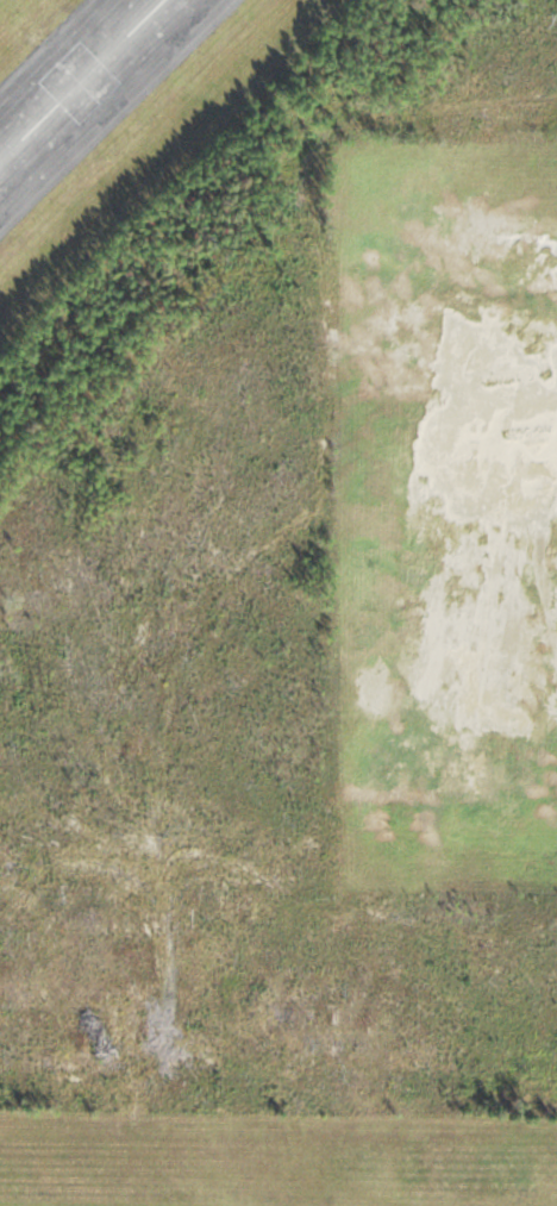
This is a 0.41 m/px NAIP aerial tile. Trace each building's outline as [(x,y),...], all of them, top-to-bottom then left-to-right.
[(11,226),(15,219),(0,204),(0,237),(11,226)]
